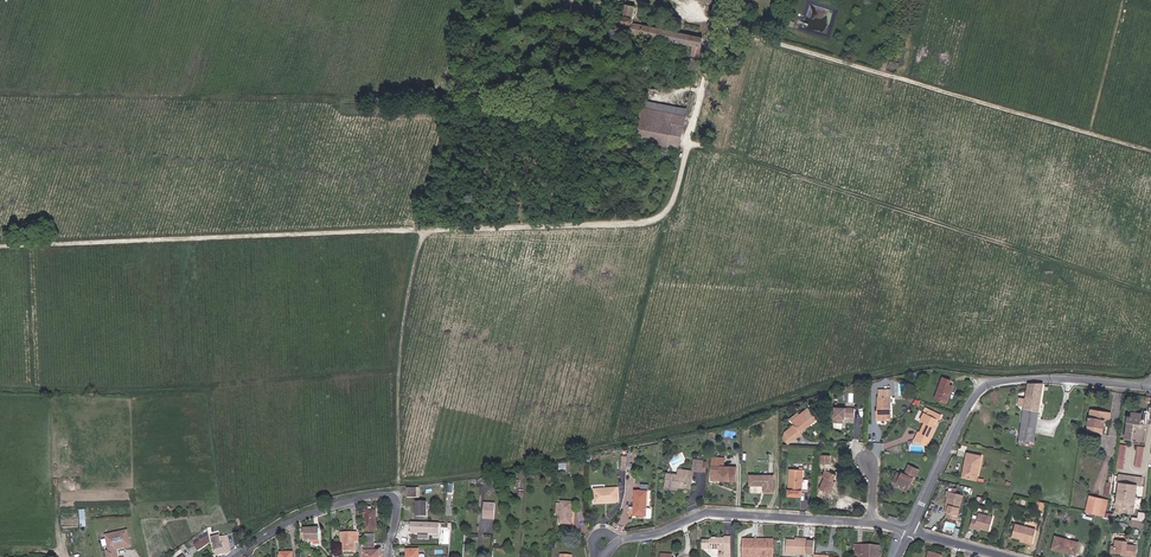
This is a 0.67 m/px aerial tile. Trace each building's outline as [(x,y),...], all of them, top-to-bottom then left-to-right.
[(650,38),(699,48),(702,37),(633,24),(631,19),(634,6),(624,5),(622,13),(620,13),(619,15),(622,16),(621,19),(618,19),(618,21),(620,22),(620,25),(628,27),(627,33),(650,38)] [(710,33),(707,45),(714,46),(716,34),(710,33)] [(677,148),(679,139),(684,116),(637,105),(631,138),(653,143),(677,148)] [(940,397),(938,402),(945,405),(953,389),(950,387),(952,383),(945,380),(937,396),(940,397)] [(1037,417),(1043,384),(1028,384),(1025,400),(1023,407),(1022,415),(1037,417)] [(893,394),(886,395),(889,407),(891,407),(893,416),(897,416),(893,394)] [(889,407),(886,395),(877,397),(881,411),(879,412),(881,424),(891,422),(890,417),(893,416),(891,407),(889,407)] [(822,413),(813,403),(796,419),(804,429),(822,413)] [(855,410),(835,408),(834,423),(842,424),(842,419),(847,419),(847,417),(854,419),(855,410)] [(1106,413),(1088,410),(1085,431),(1099,434),(1100,427),(1098,427),(1099,421),(1105,421),(1106,413)] [(1133,438),(1136,413),(1126,412),(1123,438),(1129,439),(1129,437),(1133,438)] [(910,443),(919,448),(923,440),(926,442),(931,432),(927,430),(933,417),(924,413),(922,418),(918,416),(915,424),(920,426),(916,435),(914,434),(910,443)] [(1138,414),(1136,413),(1133,438),(1140,439),(1143,420),(1138,419),(1138,414)] [(1017,440),(1032,443),(1037,417),(1022,415),(1017,440)] [(927,430),(931,432),(937,419),(933,417),(927,430)] [(794,427),(789,431),(795,439),(800,434),(794,427)] [(1125,468),(1127,444),(1121,443),(1118,467),(1125,468)] [(1139,445),(1136,466),(1143,467),(1146,446),(1139,445)] [(967,464),(964,477),(976,479),(981,456),(966,453),(964,463),(967,464)] [(833,454),(821,454),(821,464),(832,464),(833,454)] [(727,458),(714,457),(713,465),(714,465),(714,479),(720,479),(720,480),(737,481),(738,467),(726,467),(727,458)] [(702,464),(693,463),(693,472),(701,473),(702,464)] [(903,491),(905,486),(908,480),(911,481),(915,473),(905,468),(901,475),(898,473),(897,477),(892,474),(888,483),(897,488),(903,491)] [(804,470),(792,469),(789,496),(802,497),(804,470)] [(835,494),(840,481),(836,480),(838,473),(833,471),(828,469),(825,477),(827,478),(823,489),(835,494)] [(680,489),(688,490),(689,480),(693,480),(694,474),(681,473),(681,479),(666,478),(665,491),(679,492),(680,489)] [(1117,483),(1126,484),(1128,475),(1118,474),(1118,477),(1117,483)] [(773,475),(750,475),(750,485),(764,485),(764,491),(774,491),(773,475)] [(1126,484),(1134,485),(1138,486),(1140,477),(1128,475),(1126,484)] [(1113,507),(1123,508),(1126,484),(1117,483),(1113,507)] [(1123,508),(1131,509),(1134,485),(1126,484),(1123,508)] [(604,498),(603,500),(614,501),(615,487),(594,485),(593,497),(604,498)] [(651,510),(649,509),(646,508),(648,490),(634,489),(633,514),(645,515),(645,517),(649,517),(650,516),(651,510)] [(962,494),(949,490),(947,496),(945,503),(949,504),(947,511),(945,518),(955,521),(962,494)] [(1084,513),(1093,515),(1097,516),(1100,499),(1087,497),(1084,513)] [(496,516),(497,500),(485,499),(484,514),(496,516)] [(1041,510),(1043,502),(1042,502),(1035,500),(1033,508),(1041,510)] [(428,515),(428,501),(417,501),(417,516),(428,515)] [(573,502),(561,501),(561,503),(560,515),(560,523),(571,523),(573,502)] [(364,530),(375,530),(375,510),(371,510),(371,507),(368,507),(368,510),(364,510),(364,530)] [(983,526),(983,527),(991,530),(995,516),(981,512),(979,519),(973,517),(970,527),(975,529),(977,524),(983,526)] [(409,521),(409,531),(438,532),(438,522),(409,521)] [(1011,535),(1018,537),(1026,538),(1025,542),(1031,543),(1034,529),(1014,524),(1011,535)] [(104,535),(107,550),(105,550),(106,556),(117,556),(115,548),(129,545),(126,530),(104,535)] [(318,545),(318,530),(303,530),(303,541),(312,541),(312,545),(318,545)] [(209,542),(207,533),(197,540),(191,544),(196,551),(209,542)] [(223,553),(225,556),(232,550),(232,542),(229,543),(227,535),(220,537),(219,535),(210,538),(215,556),(223,553)] [(358,544),(358,535),(343,535),(343,544),(343,553),(354,553),(354,543),(358,544)] [(733,536),(727,536),(727,538),(714,538),(712,540),(712,546),(713,548),(722,548),(722,556),(732,556),(733,536)] [(1067,550),(1067,552),(1072,553),(1074,542),(1051,537),(1048,549),(1058,551),(1059,548),(1067,550)] [(754,542),(753,538),(745,538),(745,556),(775,556),(775,538),(769,538),(769,542),(761,542),(754,542)] [(814,554),(815,541),(788,539),(787,553),(814,555),(814,554)] [(1111,553),(1118,555),(1122,556),(1132,556),(1133,551),(1126,549),(1127,545),(1114,542),(1113,547),(1111,553)] [(867,544),(862,543),(862,546),(854,546),(854,556),(865,556),(866,555),(872,556),(878,556),(879,545),(872,544),(872,547),(867,546),(867,544)] [(419,549),(407,549),(407,556),(419,556),(419,549)]
